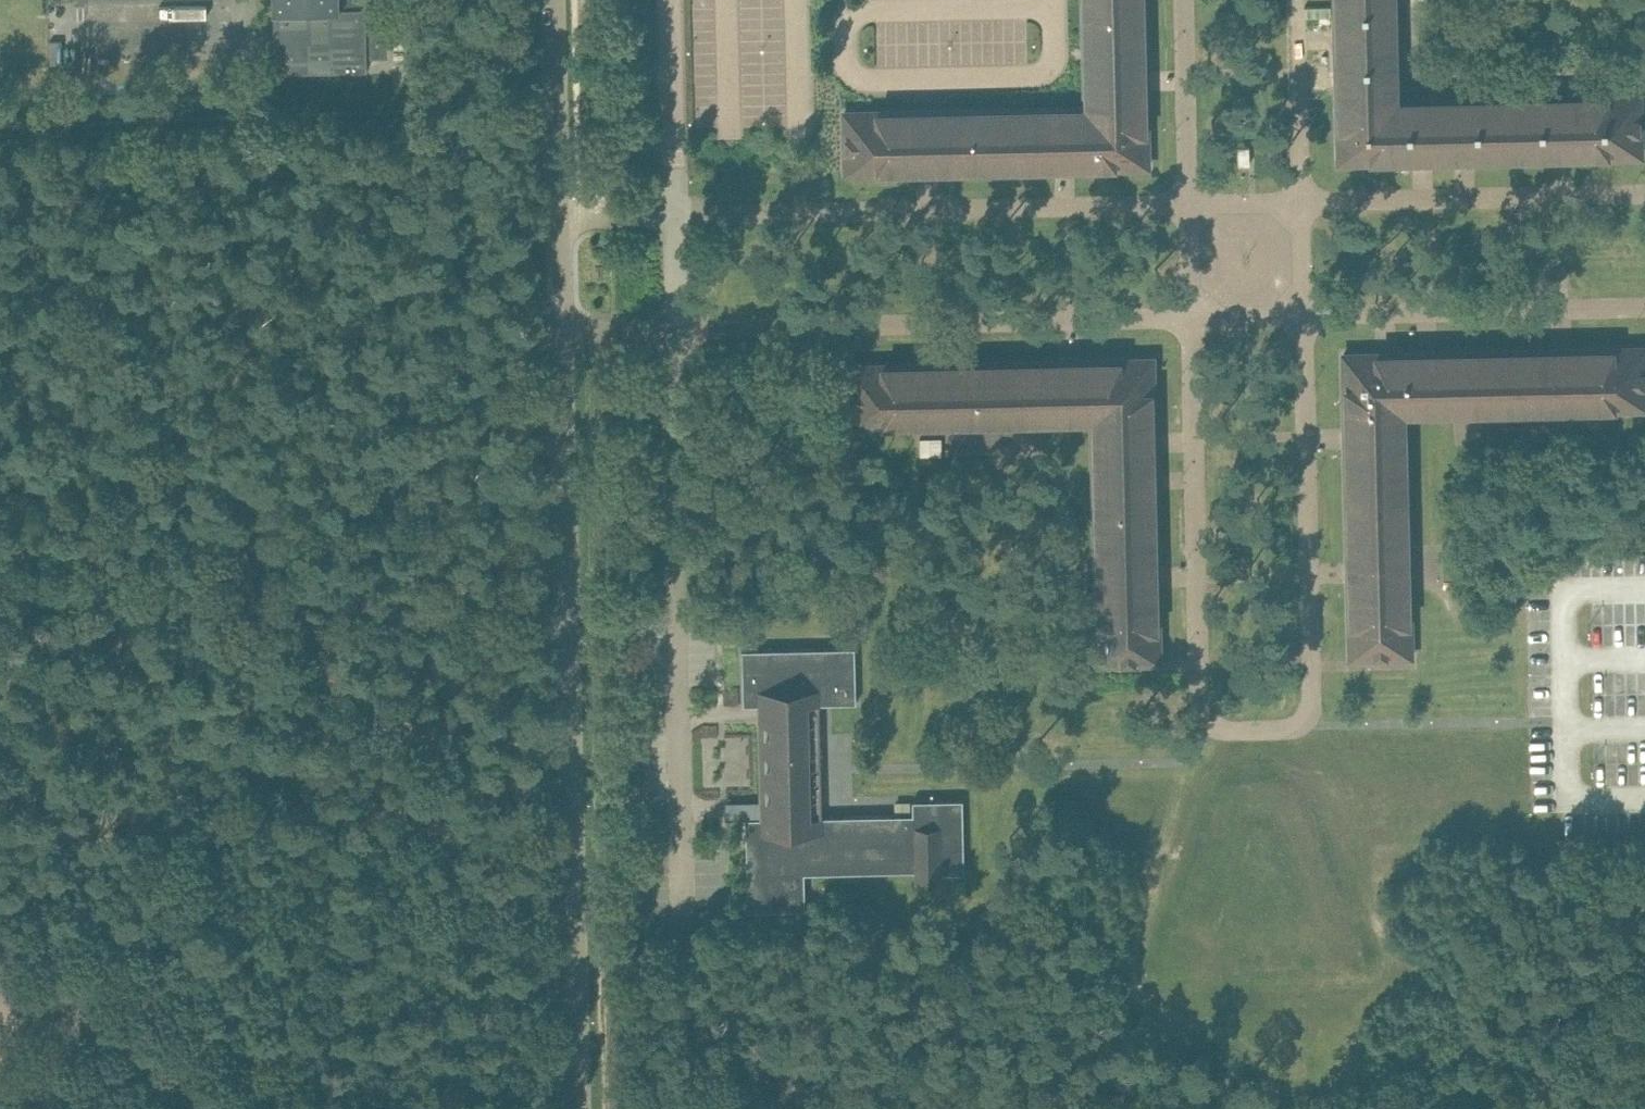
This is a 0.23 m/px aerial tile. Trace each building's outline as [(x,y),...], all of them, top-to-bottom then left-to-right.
[(274,11),(276,11),(276,48),(276,70),(367,68),(367,56),(390,56),(389,27),(377,28),(366,28),(366,0),(274,0),(274,11)] [(1148,166),(1145,0),(1083,0),(1086,106),(844,111),(846,173),(1148,166)] [(1640,94),(1399,99),(1396,0),(1335,0),(1339,162),(1641,155),(1640,94)] [(52,63),(62,63),(62,39),(51,40),(52,63)] [(1239,146),(1239,164),(1251,163),(1251,146),(1239,146)] [(1350,657),(1411,656),(1405,413),(1644,408),(1644,347),(1343,353),(1350,657)] [(1093,420),(1098,663),(1159,661),(1153,358),(850,365),(851,426),(1093,420)] [(805,872),(917,870),(917,883),(944,883),(944,873),(965,872),(963,799),(913,800),(914,814),(824,816),(822,703),(857,702),(855,646),(764,648),(742,649),(743,704),(761,704),(763,817),(746,817),(748,910),(770,910),(805,908),(805,872)]
